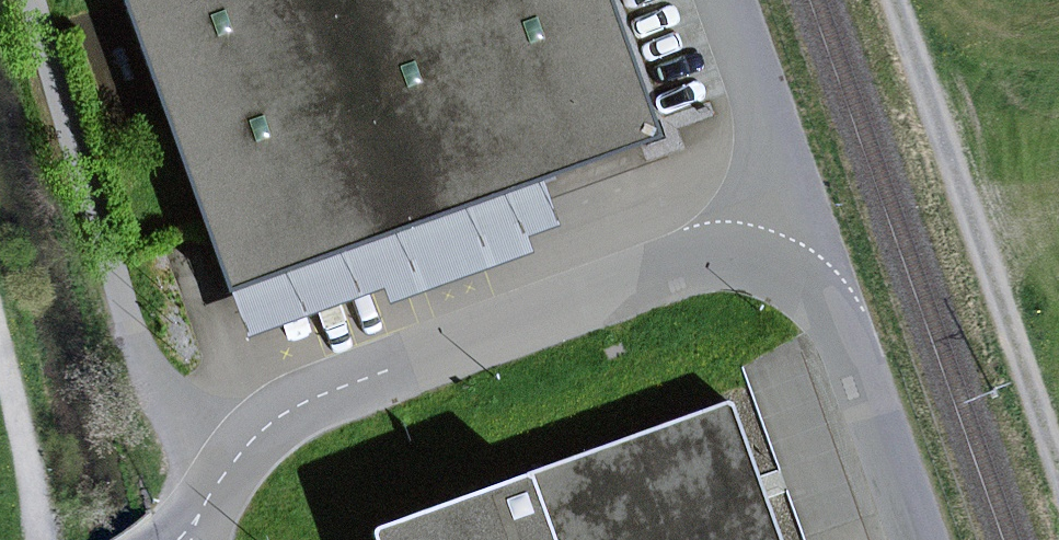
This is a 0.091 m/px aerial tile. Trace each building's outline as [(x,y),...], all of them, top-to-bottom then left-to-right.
[(229,292),(540,180),(660,137),(611,0),(124,0),(229,292)] [(383,290),(388,305),(526,256),(520,240),(557,227),(540,180),(229,292),(246,339),(383,290)] [(732,406),(728,402),(374,528),(372,536),(373,539),(779,539),(732,406)]
